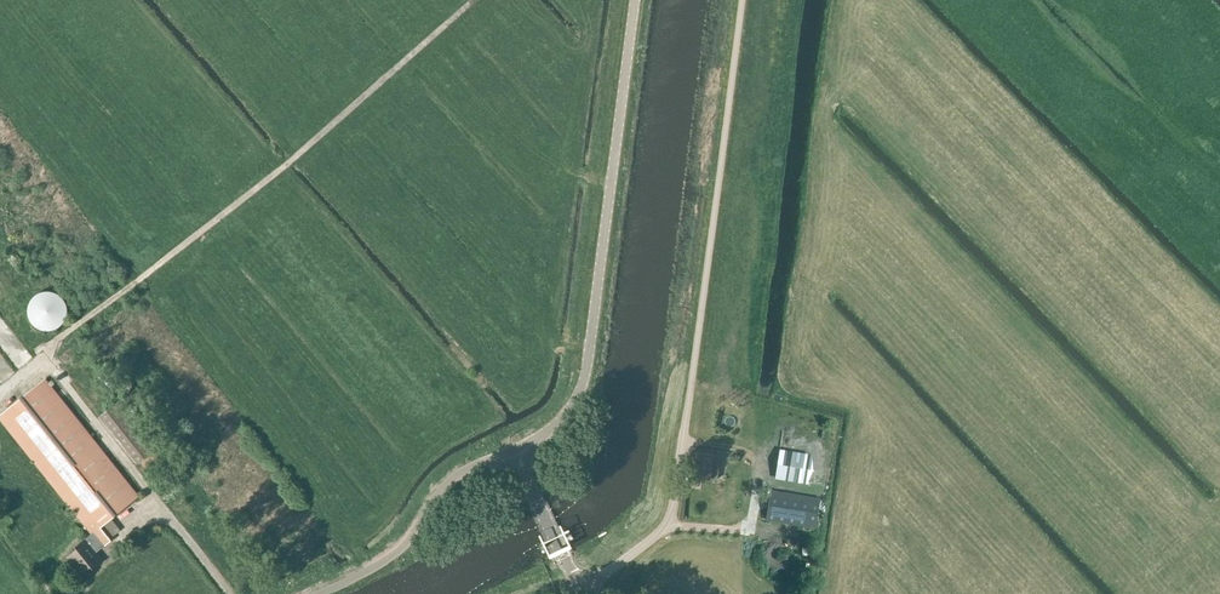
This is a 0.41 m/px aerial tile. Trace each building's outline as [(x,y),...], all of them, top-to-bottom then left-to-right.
[(42,330),(45,331),(47,331),(49,331),(51,331),(53,331),(55,330),(57,329),(58,328),(60,327),(61,326),(63,325),(64,323),(65,321),(66,320),(67,318),(67,316),(68,314),(68,312),(68,310),(68,308),(67,306),(67,304),(66,303),(65,301),(64,299),(62,298),(61,296),(59,295),(58,294),(56,293),(54,292),(52,292),(50,292),(48,291),(47,291),(45,292),(43,292),(41,293),(39,294),(37,295),(36,296),(34,297),(33,298),(32,300),(31,302),(30,303),(29,305),(29,307),(28,309),(28,311),(28,313),(28,315),(29,317),(29,319),(30,320),(31,322),(32,324),(34,325),(35,327),(37,328),(38,329),(40,330),(42,330)] [(111,541),(100,527),(138,496),(45,379),(0,416),(0,419),(91,534),(84,540),(75,547),(77,549),(67,557),(80,574),(91,566),(93,568),(101,562),(94,552),(101,547),(102,548),(111,541)] [(141,462),(159,448),(121,400),(103,414),(141,462)] [(804,472),(807,453),(778,448),(775,468),(804,472)] [(815,528),(820,498),(771,490),(767,520),(815,528)] [(794,545),(796,532),(766,527),(763,540),(794,545)]
